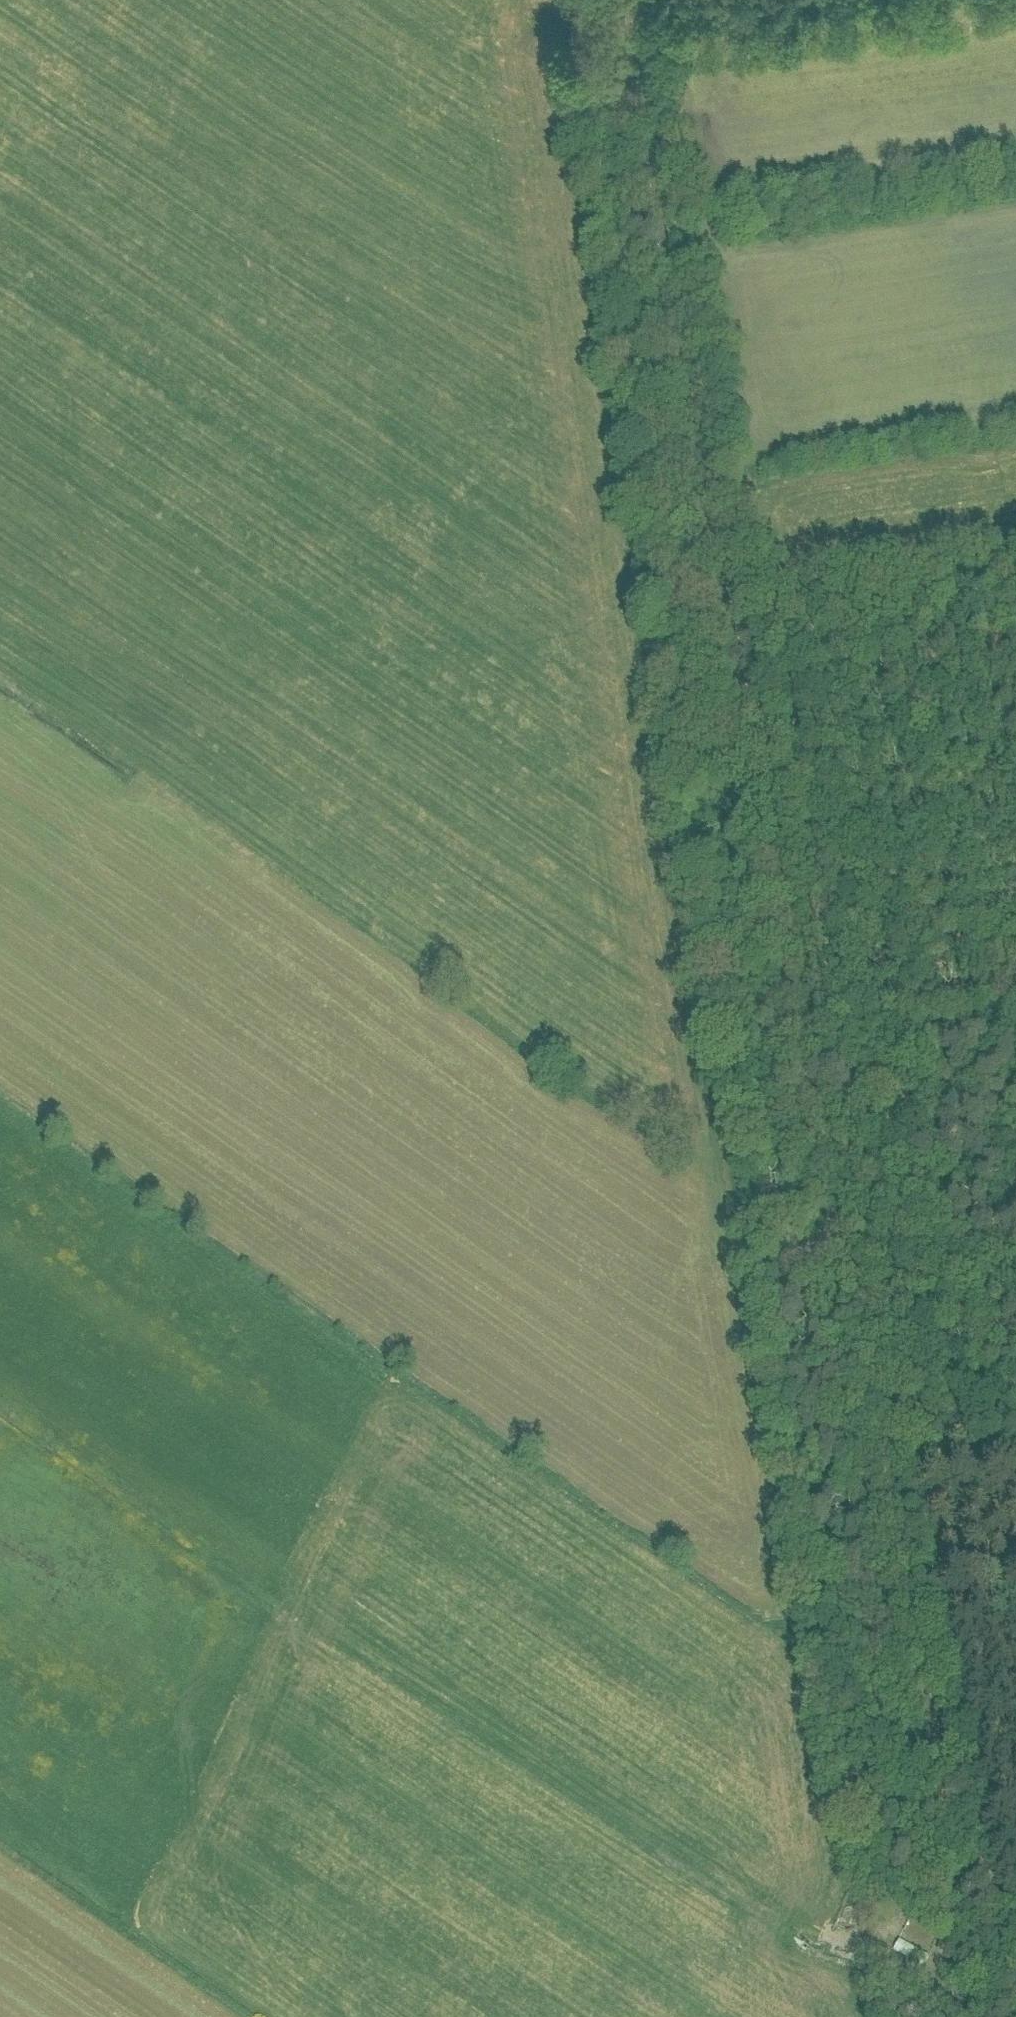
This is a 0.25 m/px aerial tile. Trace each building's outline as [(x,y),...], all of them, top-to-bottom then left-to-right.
[(899,1942),(892,1953),(922,1969),(929,1959),(899,1942)]
